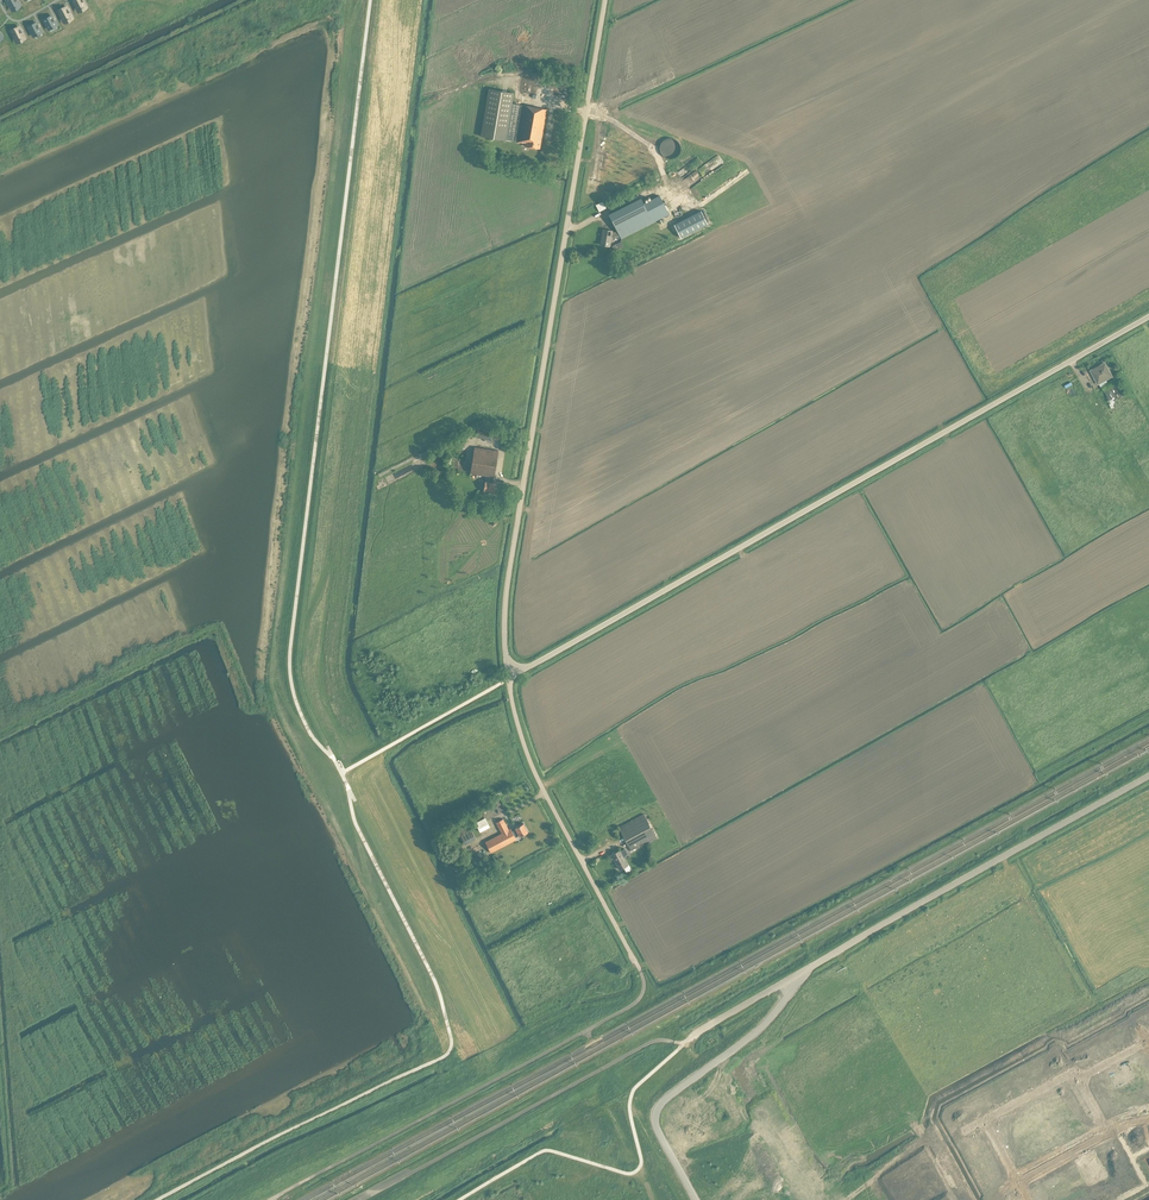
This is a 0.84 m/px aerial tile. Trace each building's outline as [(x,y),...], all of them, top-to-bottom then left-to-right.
[(11,9),(12,9),(15,7),(16,7),(17,7),(16,6),(19,5),(17,0),(7,0),(11,9)] [(78,10),(78,9),(82,8),(83,8),(83,7),(85,6),(85,5),(85,6),(83,1),(83,0),(73,0),(78,9),(78,10)] [(64,20),(64,21),(64,20),(68,18),(68,19),(69,18),(71,17),(71,16),(69,12),(68,10),(68,9),(66,7),(59,10),(59,11),(64,20)] [(44,19),(44,20),(44,19),(49,29),(53,27),(53,28),(54,27),(56,25),(56,26),(56,25),(54,21),(54,20),(53,18),(51,16),(51,15),(51,16),(44,19)] [(29,26),(28,26),(29,26),(33,36),(34,36),(37,34),(38,34),(39,34),(38,34),(41,32),(39,28),(39,27),(38,25),(37,25),(36,23),(36,22),(29,26)] [(16,40),(16,41),(17,40),(20,39),(21,38),(24,37),(24,36),(21,32),(22,32),(21,32),(20,30),(21,30),(20,29),(20,30),(19,27),(18,27),(11,31),(11,30),(11,31),(16,40)] [(547,109),(512,103),(514,92),(489,88),(481,135),(513,141),(525,143),(524,146),(540,148),(547,109)] [(664,156),(667,157),(671,157),(675,156),(678,154),(680,151),(681,148),(680,144),(678,141),(676,138),(672,137),(668,137),(665,138),(662,141),(661,144),(660,147),(660,150),(662,153),(664,156)] [(701,163),(687,172),(688,174),(685,178),(687,181),(689,187),(692,190),(705,183),(706,186),(708,188),(704,194),(717,185),(720,182),(727,178),(726,174),(723,175),(721,178),(716,174),(713,177),(710,180),(709,180),(712,176),(709,176),(708,174),(721,166),(721,164),(717,164),(716,160),(713,160),(712,161),(711,161),(701,163)] [(587,183),(586,193),(593,194),(594,184),(587,183)] [(641,198),(609,214),(618,231),(620,236),(621,237),(621,238),(655,220),(659,227),(673,220),(669,213),(668,213),(668,212),(659,195),(644,203),(641,198)] [(595,203),(598,210),(605,207),(603,200),(595,203)] [(681,237),(708,223),(701,210),(674,224),(681,237)] [(611,237),(620,236),(618,231),(612,232),(612,230),(602,229),(600,244),(610,246),(611,237)] [(1105,363),(1098,367),(1091,371),(1098,383),(1112,376),(1105,363)] [(1118,379),(1102,387),(1110,403),(1126,394),(1118,379)] [(468,432),(468,435),(500,440),(501,431),(478,427),(468,432)] [(498,450),(475,447),(470,472),(486,475),(485,481),(483,489),(494,491),(495,482),(493,482),(494,476),(498,450)] [(631,851),(656,838),(644,814),(619,827),(631,851)] [(483,815),(474,820),(480,832),(490,827),(483,815)] [(528,832),(523,823),(515,827),(516,829),(512,831),(511,828),(509,829),(503,818),(496,822),(502,833),(485,842),(491,853),(516,839),(515,836),(518,834),(519,836),(528,832)] [(470,826),(456,833),(462,846),(476,839),(470,826)] [(619,869),(628,865),(619,850),(611,854),(619,869)] [(1130,1031),(1123,1035),(1129,1045),(1135,1042),(1130,1032),(1130,1031)] [(1115,1036),(1113,1037),(1115,1040),(1117,1039),(1122,1049),(1129,1045),(1123,1035),(1117,1038),(1115,1036)] [(1109,1042),(1103,1046),(1108,1056),(1115,1053),(1110,1043),(1112,1042),(1110,1039),(1108,1040),(1109,1042)] [(1095,1047),(1093,1048),(1095,1051),(1097,1050),(1102,1060),(1108,1056),(1103,1046),(1096,1049),(1095,1047)] [(1141,1054),(1135,1058),(1140,1067),(1146,1064),(1141,1054)] [(1135,1058),(1129,1061),(1135,1070),(1140,1067),(1135,1058)] [(1049,1065),(1043,1068),(1048,1079),(1055,1075),(1049,1065),(1051,1064),(1050,1061),(1048,1062),(1049,1065)] [(1129,1061),(1123,1064),(1129,1073),(1135,1070),(1129,1061)] [(1035,1069),(1033,1070),(1034,1074),(1036,1073),(1042,1082),(1048,1079),(1043,1068),(1036,1072),(1035,1069)] [(1026,1076),(1020,1080),(1025,1090),(1032,1087),(1026,1077),(1028,1076),(1027,1072),(1025,1074),(1026,1076)] [(1012,1080),(1010,1082),(1011,1085),(1013,1084),(1019,1094),(1025,1090),(1020,1080),(1013,1083),(1012,1080)] [(1004,1089),(998,1093),(1003,1103),(1010,1100),(1005,1090),(1007,1089),(1005,1086),(1003,1087),(1004,1089)] [(1062,1087),(1055,1091),(1061,1101),(1068,1098),(1069,1100),(1071,1099),(1069,1096),(1067,1097),(1062,1087)] [(1055,1091),(1049,1094),(1054,1104),(1052,1105),(1054,1108),(1056,1107),(1055,1105),(1061,1101),(1055,1091)] [(990,1094),(988,1095),(990,1098),(992,1097),(997,1107),(1003,1103),(998,1093),(991,1096),(990,1094)] [(1139,1098),(1144,1108),(1148,1105),(1148,1102),(1145,1095),(1139,1098)] [(1128,1096),(1122,1099),(1128,1109),(1134,1105),(1128,1096)] [(982,1102),(975,1105),(981,1116),(988,1112),(982,1102),(984,1101),(982,1098),(980,1099),(982,1102)] [(1122,1099),(1117,1102),(1122,1111),(1128,1109),(1122,1099)] [(1117,1102),(1112,1105),(1117,1114),(1122,1111),(1117,1102)] [(967,1106),(965,1107),(967,1110),(969,1109),(975,1119),(981,1116),(975,1105),(969,1109),(967,1106)] [(1112,1105),(1106,1108),(1111,1118),(1117,1114),(1112,1105)] [(1019,1115),(1012,1118),(1018,1129),(1024,1125),(1026,1128),(1028,1127),(1026,1124),(1024,1125),(1019,1115)] [(1086,1117),(1079,1121),(1086,1133),(1093,1129),(1086,1117)] [(1012,1118),(1006,1122),(1011,1132),(1009,1133),(1011,1136),(1013,1135),(1012,1132),(1018,1129),(1012,1118)] [(1079,1121),(1072,1125),(1079,1137),(1086,1133),(1079,1121)] [(1072,1125),(1065,1129),(1072,1140),(1079,1137),(1072,1125)] [(1065,1129),(1059,1132),(1065,1144),(1072,1140),(1065,1129)] [(1059,1132),(1051,1136),(1058,1148),(1065,1144),(1059,1132)] [(971,1136),(964,1140),(968,1147),(973,1145),(975,1149),(987,1142),(983,1136),(973,1141),(971,1136)] [(1109,1145),(1108,1145),(1109,1146),(1111,1151),(1112,1151),(1121,1146),(1118,1141),(1118,1140),(1117,1141),(1109,1145)] [(1045,1141),(1040,1144),(1046,1153),(1050,1151),(1045,1141)] [(987,1142),(975,1149),(979,1155),(976,1157),(977,1159),(980,1157),(979,1155),(991,1149),(987,1142)] [(1040,1144),(1036,1146),(1041,1156),(1046,1153),(1040,1144)] [(1036,1146),(1031,1149),(1036,1158),(1041,1156),(1036,1146)] [(1121,1146),(1112,1151),(1112,1152),(1114,1157),(1115,1157),(1124,1152),(1124,1151),(1121,1146)] [(1031,1149),(1026,1151),(1031,1161),(1036,1158),(1031,1149)] [(1026,1151),(1022,1154),(1027,1164),(1031,1161),(1026,1151)] [(1124,1152),(1115,1157),(1118,1162),(1118,1163),(1127,1157),(1124,1152)] [(1022,1154),(1017,1157),(1022,1166),(1027,1164),(1022,1154)] [(1127,1157),(1118,1163),(1121,1168),(1130,1163),(1127,1158),(1127,1157)] [(984,1162),(981,1163),(982,1166),(985,1164),(988,1171),(1000,1164),(997,1158),(985,1164),(984,1162)] [(1130,1163),(1121,1168),(1121,1169),(1124,1174),(1133,1169),(1133,1168),(1131,1163),(1130,1163)] [(1000,1164),(988,1171),(992,1177),(989,1178),(991,1180),(994,1179),(993,1177),(1004,1171),(1000,1164)] [(1071,1165),(1065,1168),(1070,1179),(1077,1176),(1078,1178),(1080,1177),(1079,1174),(1077,1175),(1071,1165)] [(1065,1168),(1058,1172),(1064,1182),(1062,1183),(1063,1186),(1065,1185),(1064,1183),(1070,1179),(1065,1168)] [(1133,1169),(1124,1174),(1127,1179),(1127,1180),(1137,1174),(1136,1174),(1134,1169),(1133,1169)] [(1137,1174),(1127,1180),(1130,1185),(1140,1180),(1139,1180),(1137,1175),(1137,1174)] [(1050,1175),(1044,1178),(1049,1189),(1056,1186),(1057,1188),(1059,1187),(1058,1184),(1056,1185),(1050,1175)] [(1044,1178),(1037,1182),(1043,1192),(1041,1193),(1042,1196),(1044,1195),(1043,1193),(1049,1189),(1044,1178)] [(1140,1180),(1130,1185),(1130,1186),(1133,1190),(1133,1191),(1134,1191),(1142,1186),(1143,1186),(1143,1185),(1140,1180)] [(1113,1187),(1107,1190),(1112,1199),(1118,1196),(1113,1187)] [(1102,1193),(1105,1199),(1111,1199),(1112,1199),(1107,1190),(1102,1193)]
